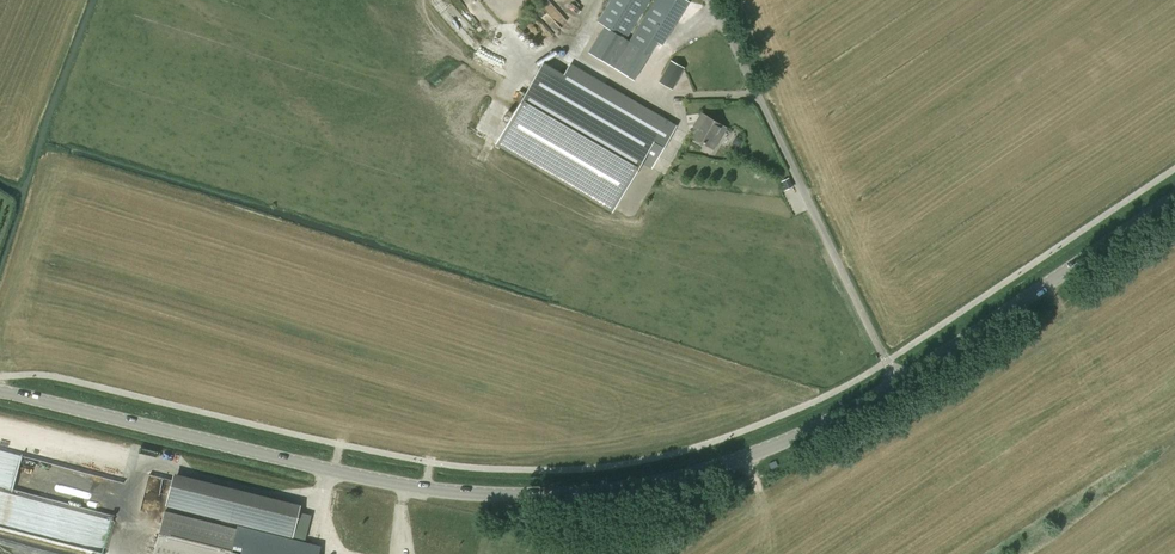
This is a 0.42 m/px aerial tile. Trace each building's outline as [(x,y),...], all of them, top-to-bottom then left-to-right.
[(598,20),(626,38),(649,0),(611,0),(598,20)] [(687,0),(654,0),(629,41),(650,53),(657,41),(662,44),(688,1),(687,0)] [(576,55),(610,75),(623,53),(589,33),(576,55)] [(563,77),(550,69),(507,142),(617,207),(644,164),(650,168),(675,125),(652,112),(649,116),(601,88),(603,85),(569,66),(563,77)] [(664,74),(660,81),(673,89),(677,82),(664,74)] [(713,149),(725,127),(702,113),(694,126),(698,128),(693,137),(713,149)] [(789,178),(781,182),(786,190),(793,187),(789,178)] [(172,480),(166,505),(292,537),(299,511),(172,480)] [(165,511),(154,553),(345,553),(240,528),(239,530),(165,511)] [(299,511),(292,537),(304,540),(310,514),(299,511)]
